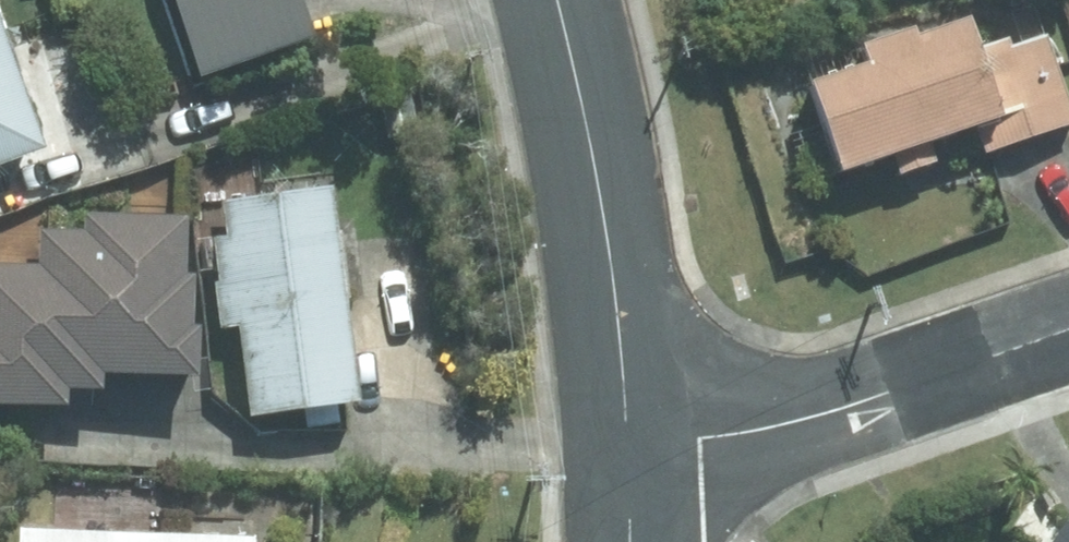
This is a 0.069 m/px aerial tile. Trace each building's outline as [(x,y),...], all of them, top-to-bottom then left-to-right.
[(202,83),(317,43),(302,0),(173,0),(202,83)] [(51,158),(0,18),(0,177),(51,158)] [(810,85),(836,177),(977,137),(983,158),(1068,134),(1068,110),(1045,26),(984,44),(977,21),(927,36),(924,28),(859,47),(866,69),(810,85)] [(339,191),(207,204),(225,333),(237,331),(250,419),(370,402),(339,191)] [(0,216),(0,404),(64,407),(65,397),(102,399),(103,377),(202,382),(204,331),(191,330),(193,279),(187,279),(189,226),(0,216)] [(24,529),(23,541),(262,541),(263,541),(24,529)] [(1064,532),(1058,541),(1068,541),(1068,535),(1064,532)]
